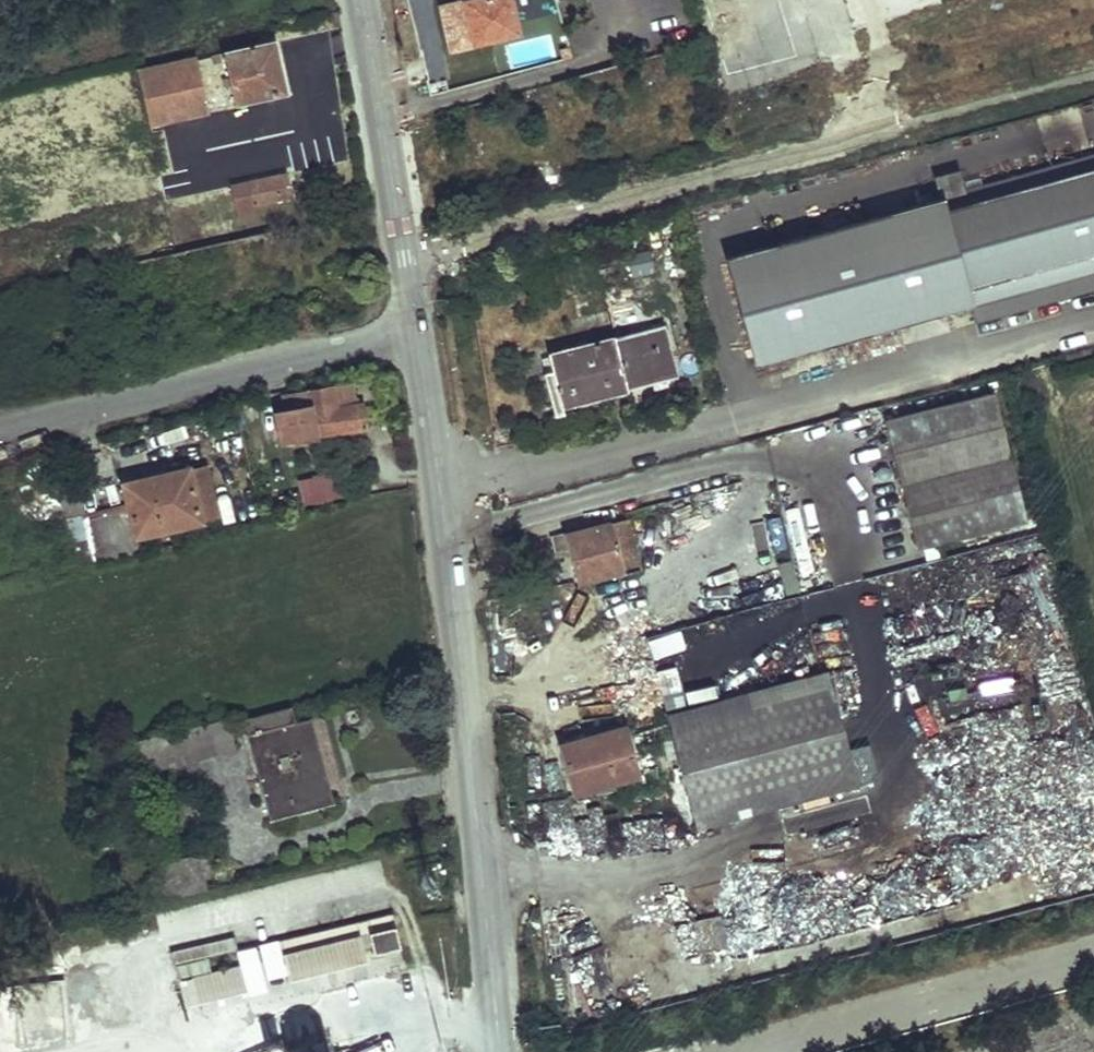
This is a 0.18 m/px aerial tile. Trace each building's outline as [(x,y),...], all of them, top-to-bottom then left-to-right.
[(473,45),(460,0),(438,6),(451,51),(473,45)] [(510,0),(474,0),(467,2),(476,42),(518,33),(510,0)] [(273,39),(221,51),(232,102),(284,90),(273,39)] [(194,57),(137,71),(147,121),(206,108),(194,57)] [(966,191),(960,168),(936,175),(942,197),(726,257),(756,364),(970,306),(974,322),(1093,289),(1093,156),(966,191)] [(284,173),(247,182),(252,205),(289,196),(284,173)] [(651,250),(628,252),(630,273),(654,271),(651,250)] [(661,326),(549,355),(562,407),(675,376),(661,326)] [(1025,516),(991,386),(882,413),(915,544),(1025,516)] [(330,388),(304,392),(311,436),(363,429),(359,404),(333,408),(330,388)] [(201,465),(186,469),(198,522),(214,519),(201,465)] [(126,506),(80,517),(90,560),(90,563),(136,551),(133,537),(198,522),(186,469),(161,474),(163,481),(147,484),(145,479),(121,484),(126,506)] [(337,502),(337,474),(300,474),(300,502),(337,502)] [(80,517),(70,520),(81,563),(90,560),(80,517)] [(626,519),(566,536),(578,582),(638,565),(626,519)] [(825,539),(802,543),(808,586),(831,583),(825,539)] [(629,641),(637,638),(629,612),(598,620),(606,647),(629,641)] [(651,658),(686,648),(681,630),(646,639),(651,658)] [(721,829),(718,821),(855,784),(826,672),(720,700),(714,675),(663,689),(669,714),(699,826),(703,825),(705,833),(721,829)] [(225,718),(137,740),(141,754),(144,769),(232,746),(225,718)] [(248,733),(243,735),(265,819),(317,806),(311,787),(325,783),(307,718),(264,729),(263,722),(246,726),(248,733)] [(561,744),(574,792),(637,775),(624,728),(561,744)] [(637,775),(574,792),(575,800),(639,783),(637,775)] [(325,783),(311,787),(317,806),(330,802),(325,783)] [(863,936),(850,889),(837,893),(850,940),(863,936)] [(214,901),(177,911),(184,936),(221,926),(214,901)] [(394,927),(368,932),(373,954),(399,948),(394,927)] [(358,936),(280,954),(285,973),(362,955),(358,936)] [(274,949),(254,953),(261,981),(280,976),(274,949)] [(237,964),(192,976),(193,977),(196,995),(242,983),(237,964)] [(280,1040),(317,1031),(309,1001),(255,1015),(257,1023),(275,1018),(280,1040)] [(332,1040),(293,1041),(293,1051),(332,1051),(332,1040)]
